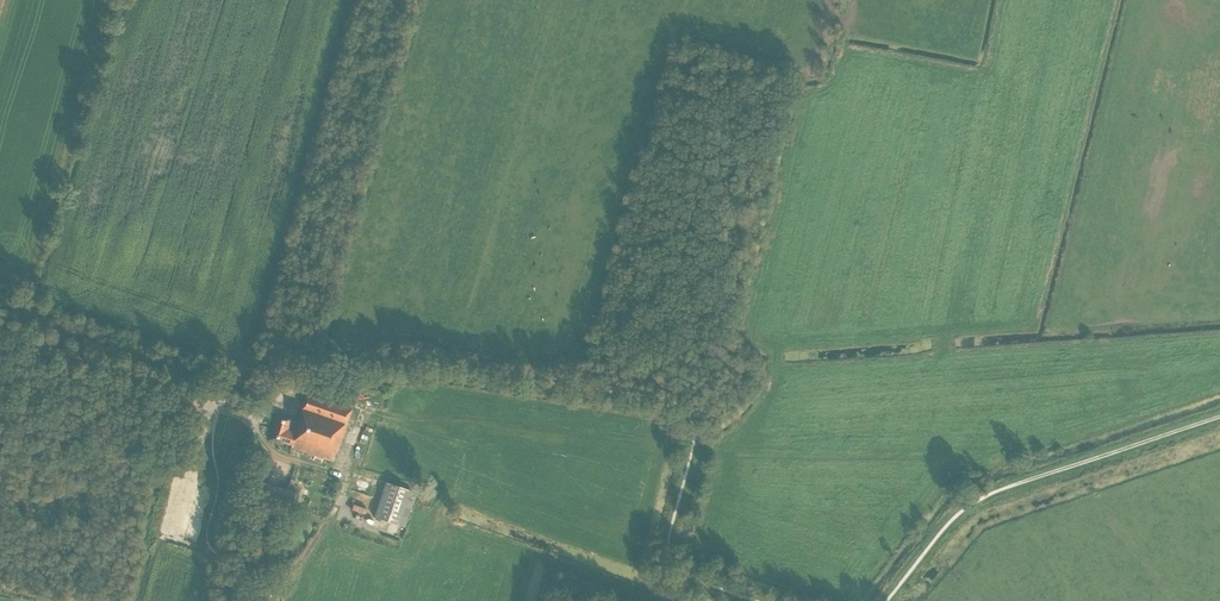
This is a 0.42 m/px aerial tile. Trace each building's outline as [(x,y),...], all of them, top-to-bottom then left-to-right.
[(350,410),(306,395),(297,422),(291,420),(277,415),(269,440),(283,445),(284,442),(294,445),(293,448),(331,461),(334,450),(336,451),(350,410)] [(410,491),(385,482),(373,517),(399,526),(410,491)]
